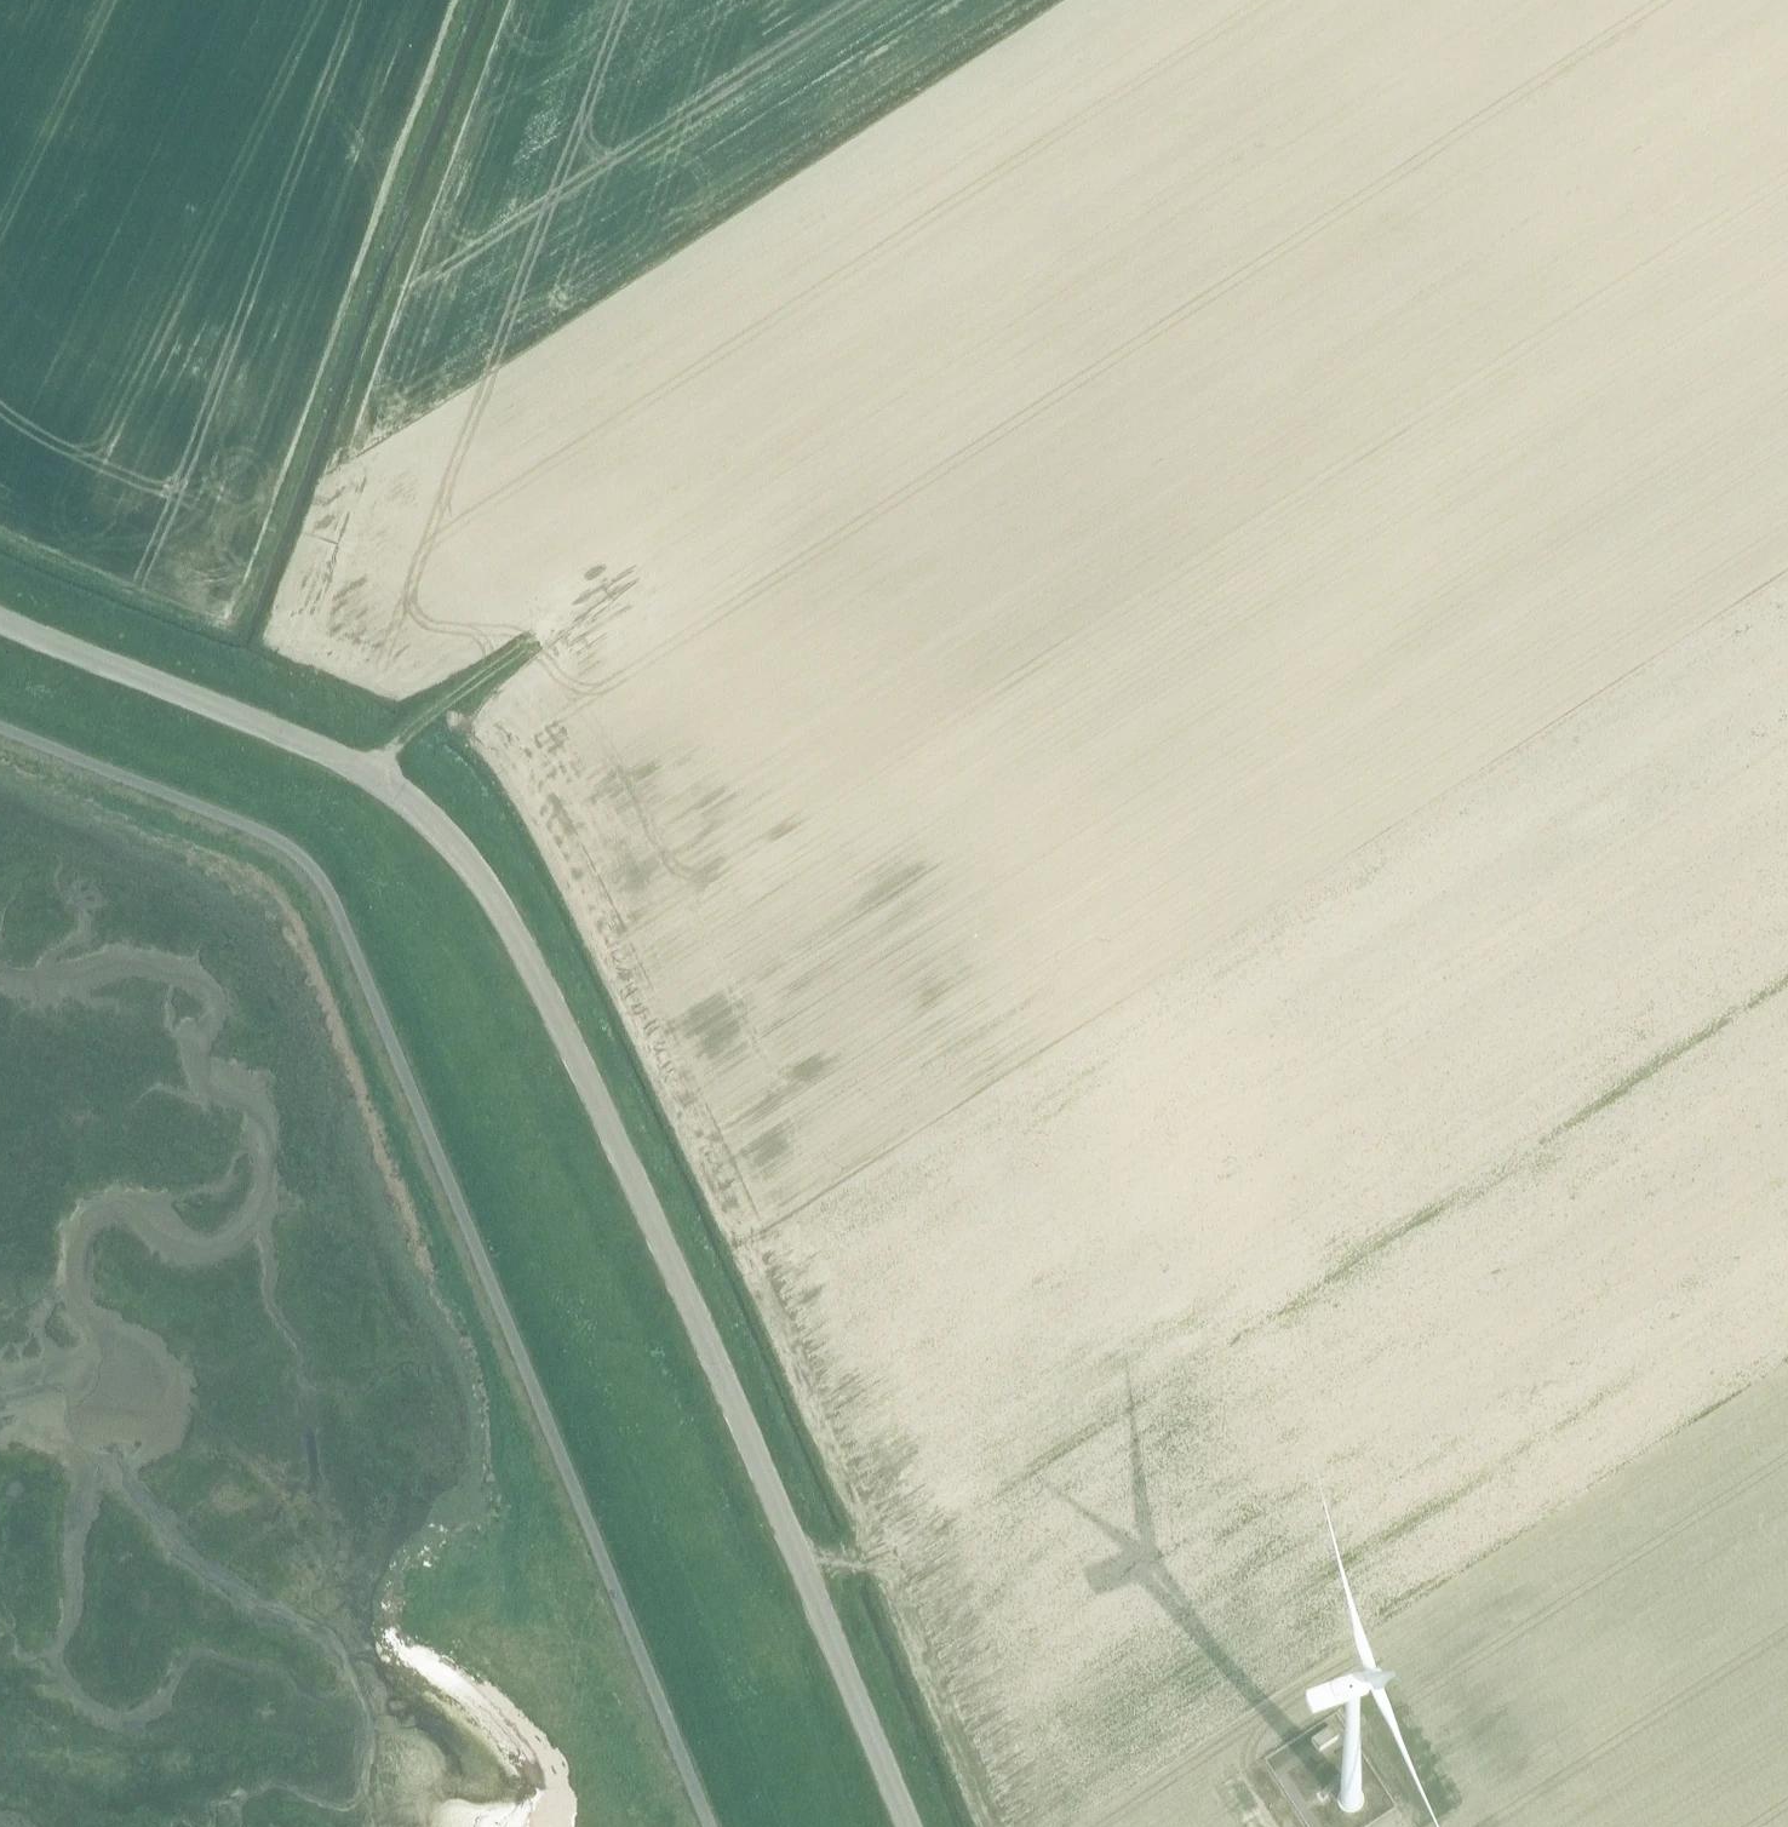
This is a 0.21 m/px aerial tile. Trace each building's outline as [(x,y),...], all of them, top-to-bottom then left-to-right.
[(1341,1795),(1340,1798),(1340,1801),(1341,1804),(1343,1807),(1345,1809),(1348,1810),(1351,1810),(1354,1810),(1357,1809),(1359,1807),(1361,1804),(1362,1801),(1362,1798),(1361,1795),(1359,1792),(1357,1790),(1354,1789),(1351,1788),(1348,1789),(1345,1790),(1343,1792),(1341,1795)]
